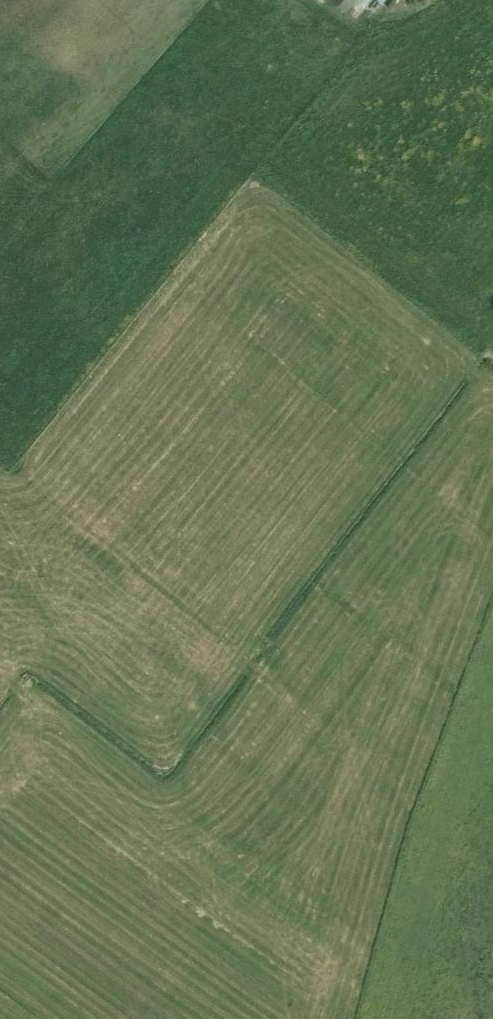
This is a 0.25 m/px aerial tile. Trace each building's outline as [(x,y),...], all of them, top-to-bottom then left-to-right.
[(349,11),(358,0),(335,0),(349,11)]
